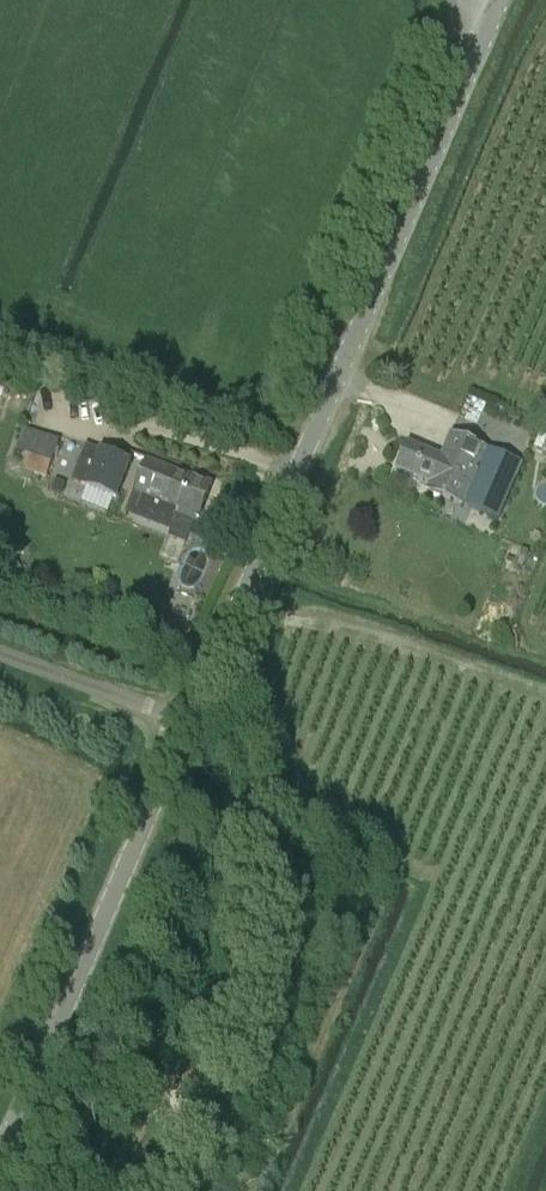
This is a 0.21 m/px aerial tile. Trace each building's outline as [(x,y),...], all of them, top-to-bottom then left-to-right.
[(25,429),(17,451),(50,462),(58,441),(25,429)] [(523,466),(452,435),(443,457),(409,443),(398,470),(431,484),(428,490),(499,521),(523,466)] [(86,445),(73,476),(88,482),(86,487),(115,498),(129,463),(101,451),(86,445)] [(147,460),(133,492),(144,497),(137,514),(172,528),(189,535),(194,523),(196,518),(198,519),(212,486),(147,460)] [(49,491),(60,495),(64,484),(53,480),(49,491)] [(177,628),(172,646),(184,650),(190,632),(177,628)]
